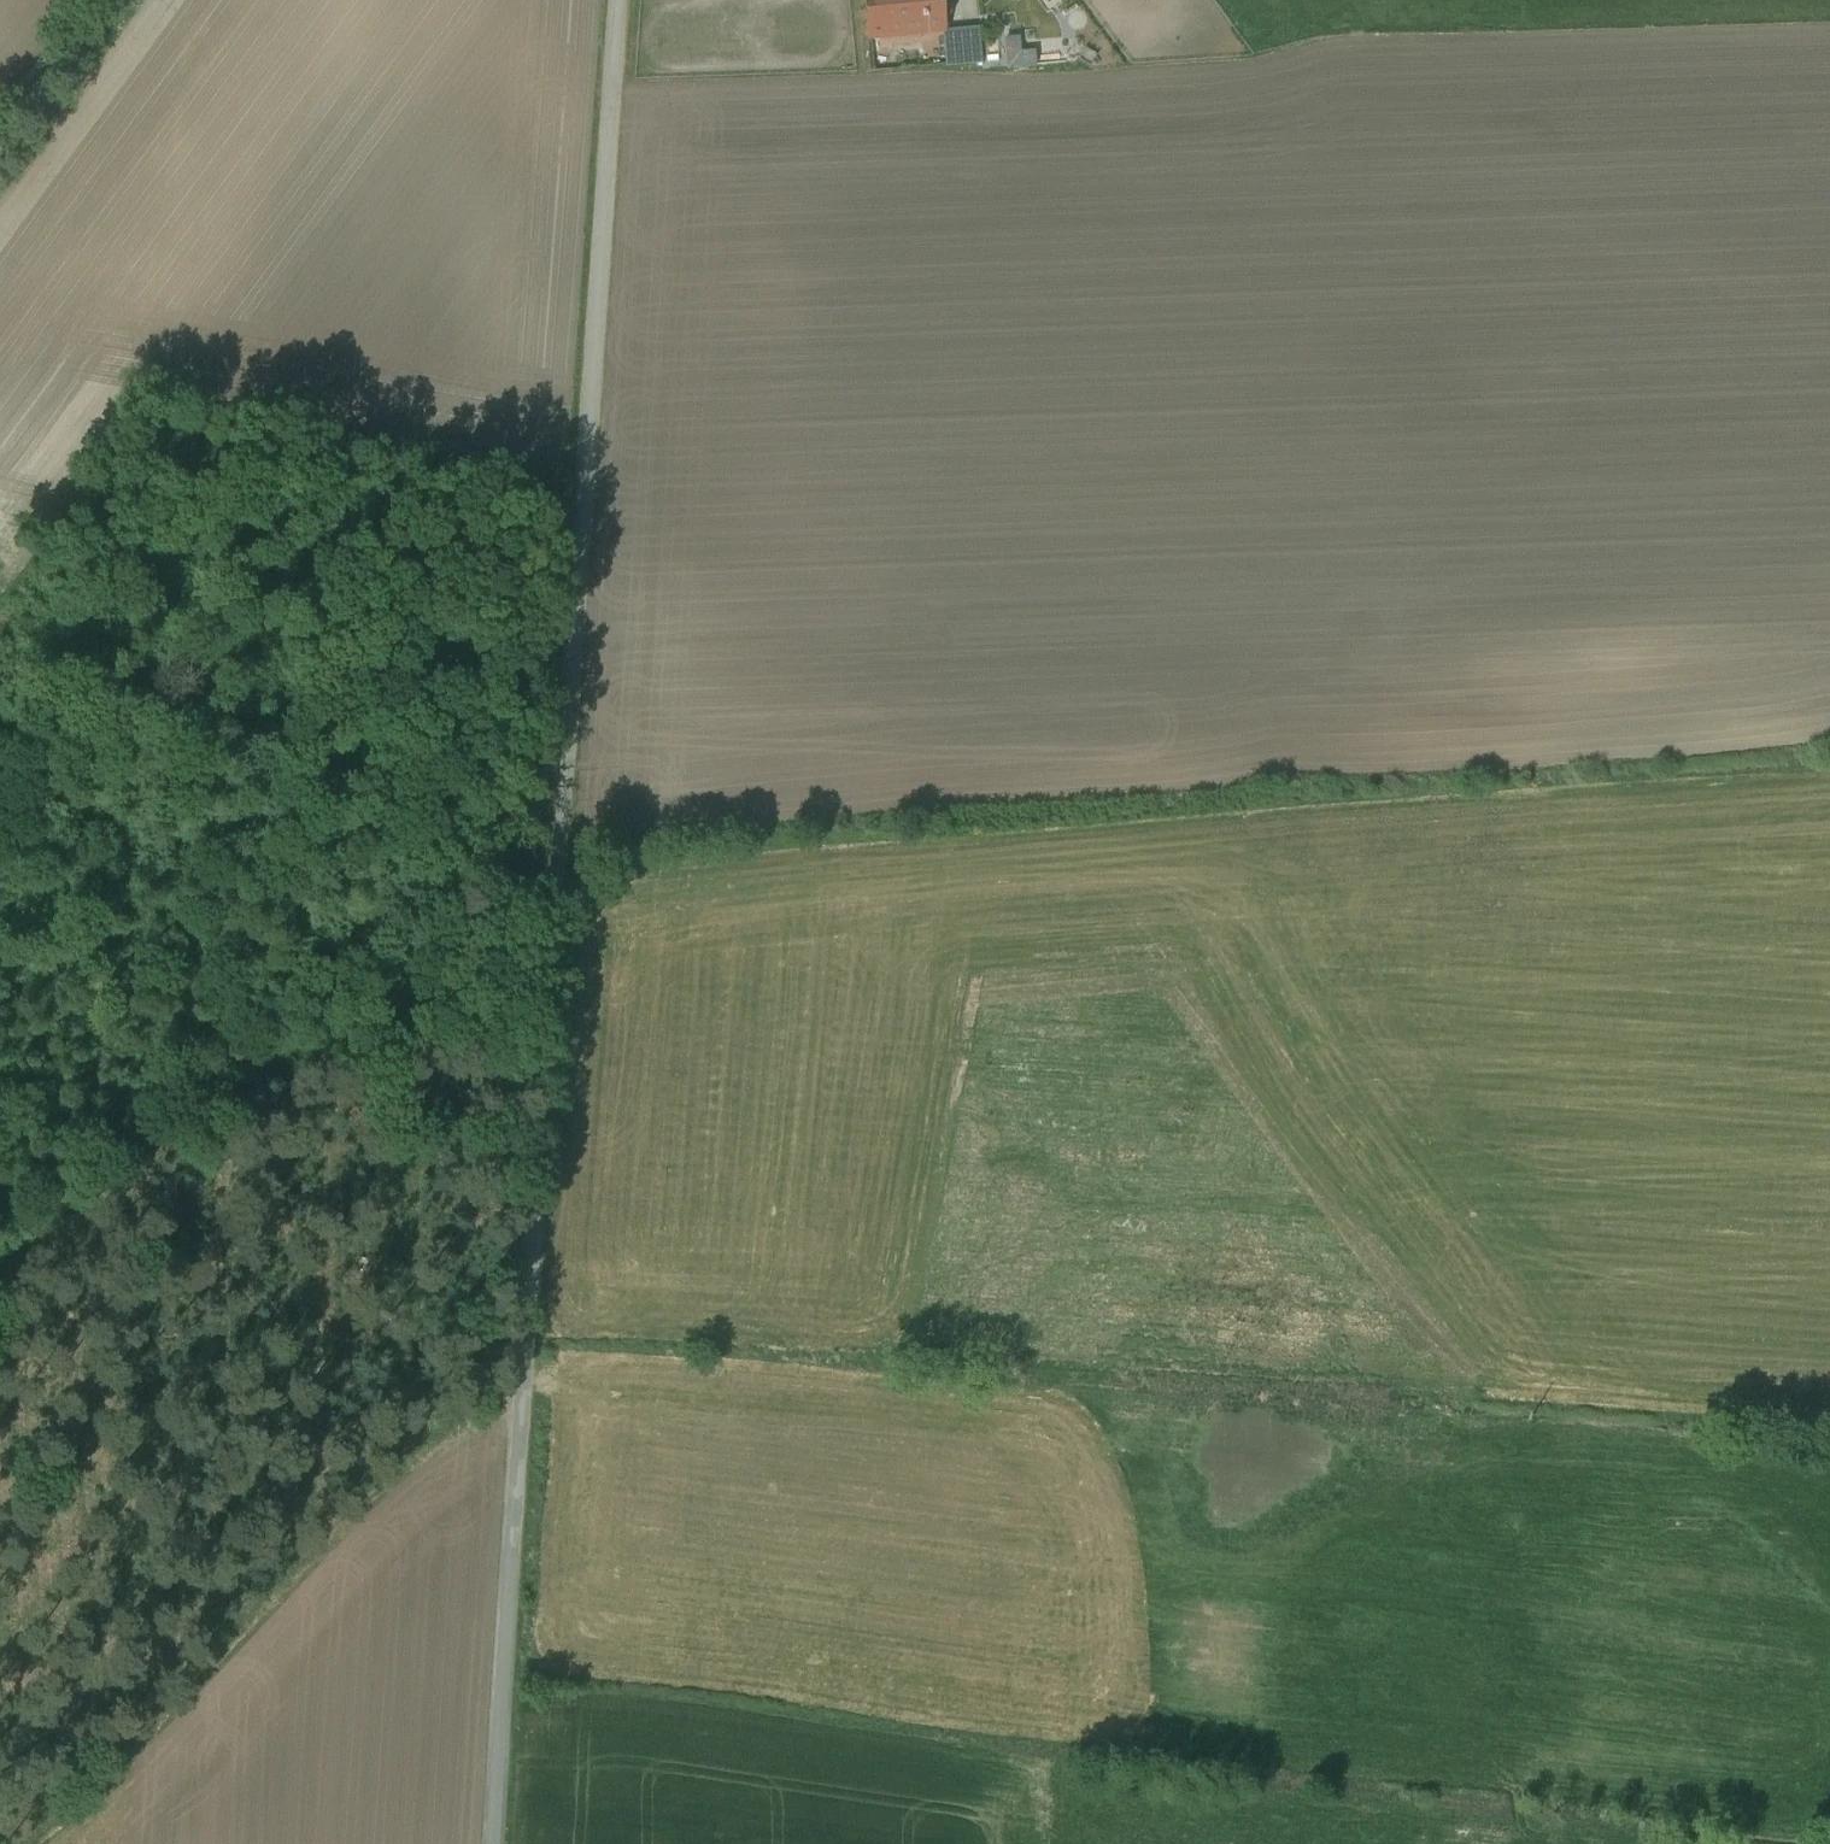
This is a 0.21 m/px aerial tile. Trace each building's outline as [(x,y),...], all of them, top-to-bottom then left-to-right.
[(871,38),(873,38),(872,33),(940,26),(941,31),(943,30),(940,0),(867,0),(871,38)]
